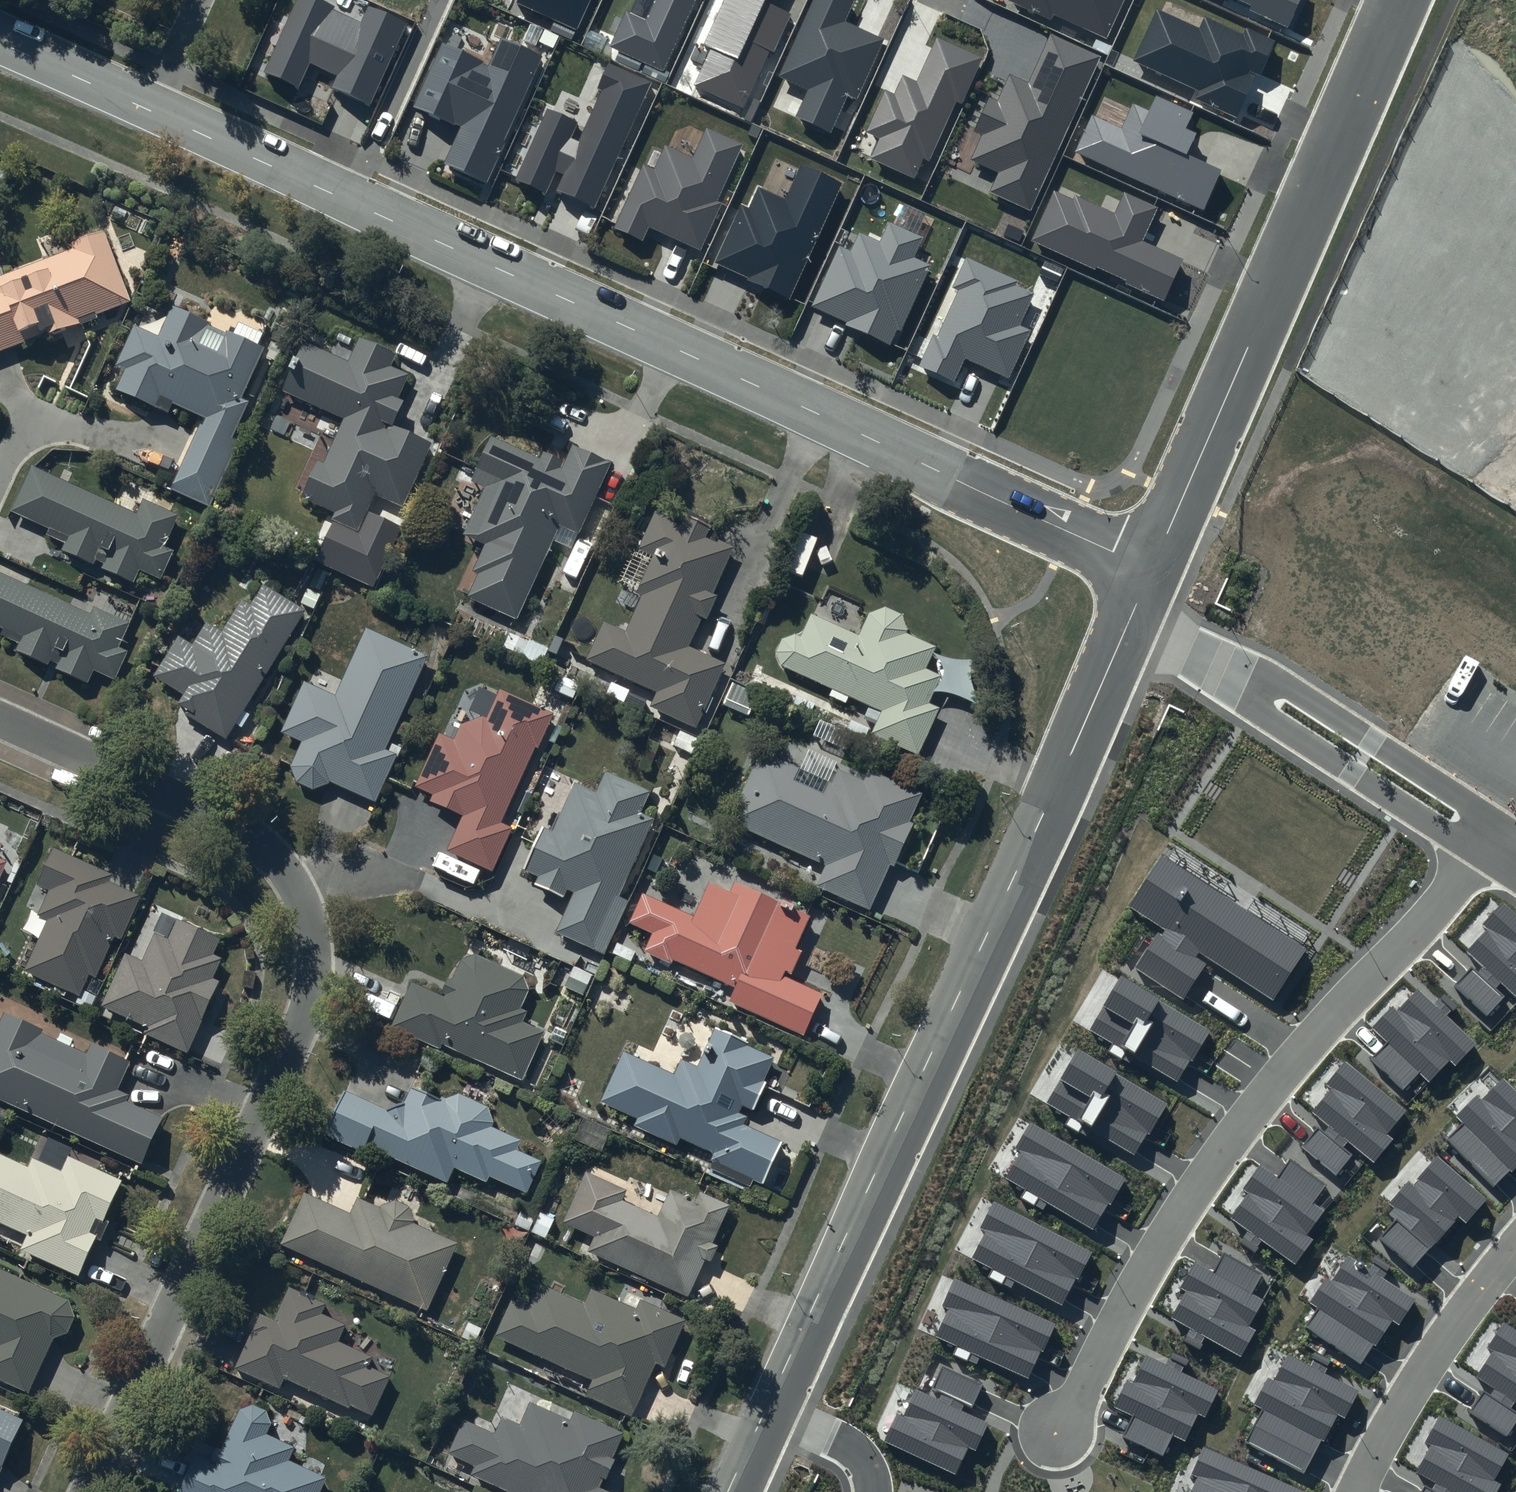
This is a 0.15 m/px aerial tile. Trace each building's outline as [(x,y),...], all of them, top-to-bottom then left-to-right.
[(321,0),(296,0),(263,74),(299,89),(310,63),(338,76),(332,89),(369,105),(406,23),(367,6),(360,21),(333,9),(335,6),(321,0)] [(516,3),(578,30),(591,0),(517,0),(516,3)] [(631,13),(628,11),(613,45),(664,68),(694,0),(637,0),(631,13)] [(704,44),(711,48),(694,85),(745,108),(788,13),(764,2),(765,0),(723,0),(704,44)] [(851,0),(815,0),(780,77),(809,90),(796,118),(831,134),(848,96),(857,100),(885,39),(845,21),(853,1),(851,0)] [(1008,0),(1051,20),(1054,14),(1107,38),(1124,0),(1008,0)] [(1286,26),(1298,0),(1229,0),(1286,26)] [(1133,61),(1198,91),(1195,98),(1237,117),(1256,74),(1260,75),(1276,41),(1247,28),(1244,34),(1205,16),(1200,28),(1157,8),(1133,61)] [(1101,55),(1050,32),(1027,82),(1009,74),(997,100),(989,96),(974,130),(983,134),(972,159),(999,172),(989,193),(1031,211),(1101,55)] [(544,55),(502,36),(490,63),(442,41),(413,107),(460,128),(444,164),(487,183),(544,55)] [(983,58),(936,37),(917,81),(903,75),(894,94),(885,90),(866,132),(879,137),(870,158),(915,178),(924,159),(930,161),(956,103),(962,105),(983,58)] [(652,84),(608,64),(597,88),(602,90),(578,142),(571,138),(578,122),(547,108),(515,180),(546,194),(557,170),(565,174),(557,191),(596,208),(652,84)] [(1121,128),(1092,115),(1075,151),(1203,209),(1221,169),(1189,154),(1198,134),(1187,128),(1194,112),(1157,95),(1150,111),(1132,103),(1121,128)] [(742,144),(706,128),(693,158),(666,146),(655,170),(643,164),(614,228),(642,241),(648,227),(700,251),(722,203),(717,201),(742,144)] [(842,184),(800,165),(785,200),(757,188),(748,207),(740,204),(713,264),(790,299),(842,184)] [(1073,199),(1054,190),(1031,241),(1164,301),(1184,258),(1145,241),(1161,208),(1124,191),(1114,212),(1075,195),(1073,199)] [(879,241),(859,232),(851,251),(841,246),(812,309),(893,346),(931,266),(914,258),(923,238),(888,222),(879,241)] [(34,341),(33,338),(48,333),(49,335),(80,324),(78,318),(131,299),(106,232),(72,244),(75,250),(0,277),(0,353),(34,341)] [(953,287),(960,289),(939,337),(933,335),(920,365),(953,380),(963,358),(1010,378),(1031,331),(1020,326),(1035,292),(1018,284),(1019,281),(966,258),(953,287)] [(134,326),(118,364),(128,368),(121,387),(168,407),(171,399),(210,415),(180,486),(209,497),(248,403),(241,400),(263,348),(258,346),(264,332),(239,322),(234,333),(226,329),(225,331),(209,324),(211,320),(172,304),(166,318),(140,328),(134,326)] [(337,334),(329,351),(304,340),(282,390),(292,394),(283,414),(320,431),(328,412),(343,419),(323,462),(318,460),(301,497),(335,512),(332,518),(358,529),(374,494),(402,506),(431,442),(393,425),(405,400),(399,398),(410,375),(389,366),(394,354),(359,339),(357,343),(337,334)] [(567,531),(584,539),(616,467),(579,450),(571,468),(548,458),(546,464),(498,443),(478,489),(492,495),(471,542),(491,550),(478,577),(485,580),(475,603),(525,625),(567,531)] [(138,514),(32,467),(12,512),(49,529),(47,534),(65,542),(62,548),(94,563),(96,558),(104,562),(102,566),(133,580),(139,568),(161,578),(174,550),(163,545),(178,514),(145,499),(138,514)] [(630,636),(608,627),(591,665),(660,696),(654,711),(699,731),(727,667),(693,652),(706,622),(710,624),(719,602),(716,600),(737,552),(722,545),(720,548),(710,543),(715,532),(690,521),(685,531),(673,525),(674,523),(660,517),(644,554),(640,553),(625,586),(642,593),(640,597),(646,600),(630,636)] [(58,665),(57,667),(89,682),(95,669),(115,678),(128,651),(118,646),(130,622),(95,606),(91,614),(0,572),(0,627),(4,628),(2,633),(20,642),(16,650),(48,664),(50,661),(58,665)] [(307,611),(263,584),(251,603),(244,599),(223,632),(207,622),(194,644),(180,636),(155,676),(184,694),(178,704),(188,710),(186,714),(227,739),(307,611)] [(929,703),(940,675),(926,669),(936,647),(906,634),(906,630),(906,629),(905,627),(905,626),(905,624),(904,623),(904,621),(903,620),(902,619),(901,618),(900,616),(899,615),(898,614),(897,613),(896,612),(895,612),(894,611),(892,610),(891,610),(889,609),(888,609),(887,609),(885,608),(884,608),(882,608),(881,609),(879,609),(878,609),(876,609),(875,610),(873,610),(872,611),(871,612),(870,613),(868,614),(867,615),(857,637),(810,615),(800,636),(794,634),(793,635),(792,635),(791,635),(790,635),(788,636),(787,636),(786,637),(785,637),(784,638),(783,639),(782,639),(781,640),(780,641),(780,642),(779,643),(778,644),(778,645),(777,646),(777,648),(777,649),(776,650),(776,651),(776,652),(776,653),(776,655),(776,656),(777,657),(777,658),(777,659),(778,661),(778,662),(779,663),(779,664),(780,665),(781,666),(832,690),(829,696),(845,703),(847,697),(880,712),(870,735),(917,754),(936,706),(929,703)] [(305,682),(282,733),(303,742),(292,767),(292,768),(292,769),(292,771),(293,772),(293,773),(293,774),(294,776),(294,777),(295,778),(296,779),(296,780),(297,781),(298,782),(299,783),(300,784),(301,784),(302,785),(303,786),(304,786),(306,787),(307,787),(308,787),(309,787),(311,788),(312,788),(313,788),(314,788),(316,787),(317,787),(318,787),(319,786),(321,786),(322,785),(323,785),(324,784),(326,779),(376,802),(398,755),(385,749),(427,655),(366,627),(335,695),(305,682)] [(551,649),(509,633),(502,650),(544,666),(551,649)] [(756,689),(733,680),(723,706),(747,714),(756,689)] [(455,739),(438,732),(415,787),(432,794),(429,801),(460,814),(444,851),(451,854),(444,871),(474,884),(482,866),(492,870),(511,827),(501,823),(535,745),(537,746),(551,713),(498,690),(486,718),(455,737),(455,739)] [(921,794),(868,769),(863,780),(834,767),(837,762),(807,749),(798,770),(760,753),(729,820),(824,864),(815,885),(868,909),(889,863),(893,865),(912,824),(908,822),(921,794)] [(650,792),(604,773),(595,795),(574,786),(555,832),(544,828),(526,870),(539,875),(535,883),(564,895),(567,888),(573,891),(555,933),(607,954),(631,897),(622,893),(653,818),(641,813),(650,792)] [(114,880),(53,855),(38,891),(50,895),(38,923),(47,927),(25,978),(80,1000),(88,980),(97,983),(114,943),(121,946),(140,899),(111,887),(114,880)] [(1307,949),(1161,855),(1128,906),(1165,930),(1162,936),(1158,933),(1135,968),(1183,999),(1206,964),(1195,956),(1199,951),(1274,999),(1307,949)] [(733,1007),(809,1041),(827,1001),(788,984),(790,978),(796,981),(806,958),(800,955),(815,923),(740,890),(736,899),(714,889),(699,923),(648,900),(635,929),(657,939),(648,957),(676,969),(677,966),(739,993),(733,1007)] [(1504,900),(1481,924),(1486,929),(1466,951),(1484,967),(1477,974),(1472,969),(1456,986),(1487,1015),(1505,995),(1497,987),(1501,983),(1515,997),(1515,912),(1504,900)] [(223,945),(180,925),(171,944),(157,937),(143,965),(128,958),(103,1010),(149,1032),(146,1038),(190,1058),(205,1026),(204,1025),(222,987),(215,984),(225,964),(216,960),(223,945)] [(444,1001),(415,988),(394,1033),(442,1055),(444,1050),(522,1086),(544,1038),(525,1029),(530,1018),(522,1015),(530,997),(525,981),(476,959),(462,966),(455,986),(451,985),(444,1001)] [(594,976),(574,967),(563,989),(583,999),(594,976)] [(1212,1029),(1121,976),(1089,1029),(1112,1042),(1108,1050),(1131,1063),(1135,1056),(1178,1081),(1190,1060),(1193,1062),(1212,1029)] [(1434,1005),(1418,989),(1398,1010),(1393,1005),(1370,1028),(1385,1042),(1370,1058),(1403,1090),(1420,1071),(1429,1080),(1449,1059),(1455,1065),(1476,1044),(1447,1017),(1457,1007),(1444,995),(1434,1005)] [(166,1122),(118,1099),(134,1064),(94,1046),(89,1057),(44,1037),(46,1032),(8,1015),(0,1033),(0,1103),(145,1168),(166,1122)] [(678,1078),(628,1056),(606,1106),(642,1122),(638,1130),(681,1149),(685,1142),(720,1157),(713,1172),(754,1190),(757,1184),(767,1188),(786,1145),(748,1128),(751,1121),(744,1118),(747,1110),(758,1114),(770,1086),(768,1085),(778,1062),(753,1050),(754,1047),(721,1032),(713,1048),(717,1050),(707,1072),(685,1063),(678,1078)] [(1169,1103),(1077,1049),(1046,1103),(1069,1116),(1064,1124),(1087,1137),(1091,1130),(1135,1155),(1147,1134),(1150,1136),(1169,1103)] [(1407,1110),(1347,1060),(1327,1084),(1332,1088),(1312,1112),(1329,1126),(1323,1133),(1317,1128),(1301,1146),(1337,1175),(1353,1155),(1343,1147),(1348,1141),(1373,1162),(1393,1139),(1387,1134),(1407,1110)] [(1503,1078),(1483,1098),(1477,1093),(1454,1115),(1461,1123),(1446,1138),(1493,1185),(1510,1169),(1512,1171),(1515,1167),(1515,1091),(1503,1078)] [(386,1109),(346,1090),(326,1135),(363,1152),(366,1145),(448,1182),(454,1167),(487,1182),(490,1176),(527,1193),(539,1166),(536,1165),(538,1160),(516,1150),(521,1140),(492,1127),(495,1122),(494,1121),(494,1119),(493,1117),(492,1116),(492,1114),(491,1113),(490,1111),(489,1110),(488,1109),(487,1107),(486,1106),(484,1105),(483,1104),(482,1103),(480,1102),(479,1101),(477,1100),(476,1099),(474,1099),(473,1098),(471,1098),(469,1097),(468,1097),(466,1097),(464,1096),(463,1096),(461,1096),(459,1096),(457,1097),(456,1097),(454,1097),(453,1098),(451,1098),(449,1099),(448,1100),(447,1101),(413,1087),(407,1101),(386,1109)] [(611,1130),(587,1121),(579,1143),(602,1152),(611,1130)] [(1127,1179),(1029,1121),(1013,1148),(1020,1152),(1005,1178),(1025,1190),(1021,1197),(1043,1210),(1047,1203),(1093,1230),(1108,1205),(1110,1206),(1127,1179)] [(1487,1200),(1437,1157),(1413,1185),(1408,1181),(1389,1203),(1394,1207),(1388,1213),(1396,1220),(1379,1239),(1412,1268),(1457,1216),(1466,1224),(1487,1200)] [(1326,1183),(1291,1158),(1278,1176),(1262,1164),(1244,1188),(1249,1192),(1231,1217),(1249,1230),(1241,1240),(1255,1250),(1262,1240),(1295,1264),(1313,1239),(1307,1235),(1325,1210),(1313,1201),(1326,1183)] [(108,1225),(125,1187),(71,1163),(64,1177),(36,1164),(31,1174),(0,1159),(0,1227),(30,1241),(23,1256),(82,1282),(99,1245),(104,1247),(113,1227),(108,1225)] [(631,1196),(591,1178),(568,1227),(599,1242),(592,1256),(691,1302),(709,1264),(714,1266),(722,1250),(716,1248),(733,1211),(704,1197),(700,1206),(674,1194),(661,1223),(626,1206),(631,1196)] [(352,1213),(305,1193),(281,1244),(427,1310),(457,1243),(414,1223),(415,1221),(415,1219),(415,1218),(415,1217),(415,1216),(414,1215),(414,1213),(413,1212),(412,1211),(412,1210),(411,1209),(410,1208),(409,1207),(408,1207),(407,1206),(406,1205),(405,1204),(404,1204),(403,1203),(402,1203),(401,1202),(400,1202),(398,1202),(397,1202),(396,1202),(395,1202),(393,1202),(392,1202),(391,1202),(390,1202),(389,1203),(387,1203),(386,1204),(385,1204),(384,1205),(383,1206),(382,1208),(359,1197),(352,1213)] [(1093,1252),(992,1200),(978,1228),(985,1231),(971,1258),(991,1269),(988,1276),(1010,1288),(1014,1281),(1062,1305),(1075,1279),(1078,1281),(1093,1252)] [(1262,1273),(1224,1252),(1213,1272),(1195,1262),(1181,1288),(1186,1291),(1171,1318),(1190,1329),(1184,1340),(1200,1348),(1206,1338),(1241,1357),(1256,1330),(1249,1327),(1264,1300),(1251,1293),(1262,1273)] [(1392,1267),(1376,1258),(1369,1269),(1348,1256),(1332,1280),(1326,1276),(1309,1302),(1318,1307),(1305,1327),(1362,1363),(1373,1346),(1375,1347),(1392,1321),(1399,1325),(1415,1300),(1384,1279),(1392,1267)] [(31,1400),(55,1345),(56,1345),(58,1345),(59,1344),(60,1344),(62,1343),(63,1343),(64,1342),(65,1341),(66,1340),(67,1340),(68,1339),(69,1337),(70,1336),(71,1335),(72,1334),(73,1333),(73,1332),(74,1330),(74,1329),(75,1328),(75,1326),(75,1325),(75,1323),(75,1322),(75,1321),(75,1319),(75,1318),(75,1316),(74,1315),(74,1314),(73,1312),(73,1311),(72,1310),(71,1309),(70,1308),(0,1274),(0,1386),(31,1400)] [(1057,1323),(954,1277),(941,1306),(948,1309),(935,1337),(957,1346),(954,1353),(977,1364),(980,1357),(1029,1378),(1041,1351),(1044,1353),(1057,1323)] [(375,1415),(393,1375),(370,1365),(374,1356),(340,1340),(347,1324),(323,1313),(327,1305),(288,1287),(274,1320),(262,1314),(254,1332),(251,1331),(235,1368),(281,1388),(286,1378),(351,1407),(352,1405),(375,1415)] [(689,1326),(644,1306),(640,1315),(593,1294),(587,1309),(543,1290),(533,1313),(514,1304),(497,1342),(596,1386),(589,1400),(635,1421),(658,1368),(668,1373),(689,1326)] [(1503,1321),(1486,1347),(1492,1350),(1475,1376),(1495,1389),(1490,1395),(1482,1390),(1468,1411),(1506,1436),(1515,1421),(1515,1411),(1510,1408),(1514,1402),(1515,1404),(1515,1330),(1503,1321)] [(1166,1365),(1145,1355),(1132,1382),(1128,1380),(1115,1406),(1134,1415),(1124,1436),(1163,1455),(1173,1435),(1185,1440),(1198,1414),(1206,1418),(1219,1389),(1183,1372),(1188,1361),(1172,1353),(1166,1365)] [(1309,1364),(1288,1354),(1274,1380),(1268,1377),(1254,1404),(1263,1409),(1246,1441),(1304,1471),(1320,1439),(1325,1441),(1338,1416),(1345,1420),(1360,1390),(1325,1372),(1331,1361),(1315,1353),(1309,1364)] [(984,1383),(941,1363),(929,1388),(942,1394),(939,1399),(917,1389),(903,1417),(897,1414),(884,1441),(955,1474),(968,1447),(975,1450),(988,1423),(961,1411),(964,1404),(972,1408),(984,1383)] [(328,1477),(290,1460),(296,1447),(268,1434),(272,1424),(272,1423),(272,1422),(271,1421),(271,1420),(271,1419),(270,1417),(270,1416),(269,1415),(268,1414),(267,1413),(267,1412),(266,1412),(265,1411),(264,1410),(263,1409),(262,1409),(261,1408),(260,1408),(258,1407),(257,1407),(256,1407),(255,1406),(254,1406),(252,1406),(251,1406),(250,1406),(249,1406),(247,1407),(246,1407),(245,1407),(244,1408),(243,1408),(242,1409),(241,1409),(240,1410),(222,1449),(217,1447),(211,1461),(197,1455),(180,1491),(321,1491),(328,1477)] [(467,1425),(452,1460),(478,1471),(474,1479),(504,1491),(602,1491),(606,1483),(610,1484),(618,1465),(615,1463),(626,1440),(579,1419),(575,1427),(535,1409),(525,1432),(508,1424),(500,1440),(467,1425)] [(5,1474),(26,1427),(0,1415),(0,1471),(5,1474)] [(1439,1415),(1424,1442),(1430,1445),(1415,1472),(1436,1483),(1433,1490),(1424,1485),(1421,1491),(1497,1491),(1501,1485),(1494,1481),(1509,1453),(1439,1415)] [(1203,1446),(1191,1474),(1198,1477),(1191,1491),(1306,1491),(1203,1446)]
